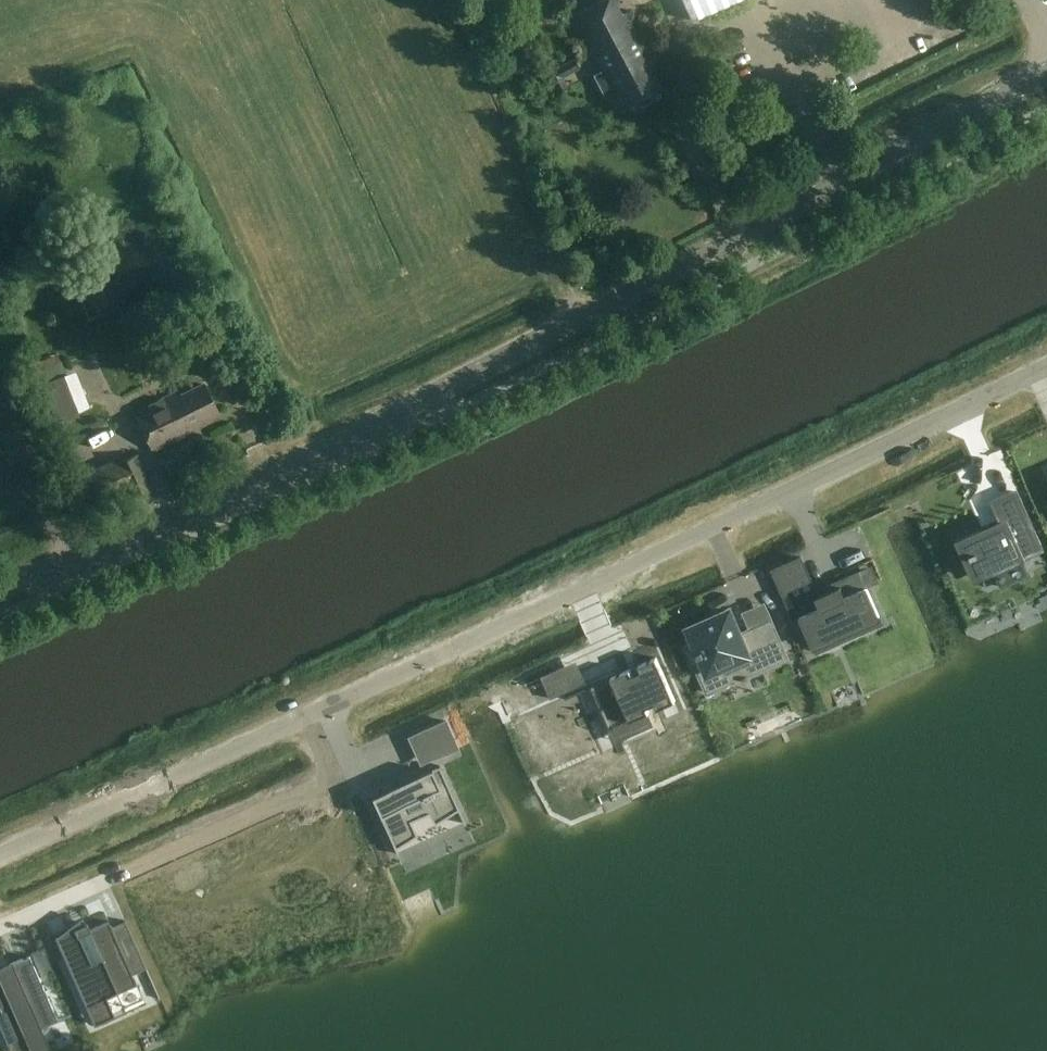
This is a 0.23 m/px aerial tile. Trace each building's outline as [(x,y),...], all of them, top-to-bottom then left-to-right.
[(574,15),(603,70),(594,75),(605,96),(618,90),(628,109),(662,91),(652,72),(656,70),(625,12),(621,14),(614,2),(618,0),(602,0),(574,15)] [(692,19),(734,0),(683,0),(692,19)] [(35,371),(55,420),(80,410),(60,361),(35,371)] [(134,412),(153,450),(193,432),(190,426),(219,412),(205,384),(181,396),(179,390),(134,412)] [(133,427),(116,431),(119,444),(135,440),(133,427)] [(208,450),(189,457),(193,466),(175,473),(179,484),(216,469),(208,450)] [(77,475),(91,507),(128,490),(131,496),(153,486),(139,453),(120,461),(118,457),(77,475)] [(1003,522),(960,541),(976,577),(993,569),(1000,585),(1028,573),(1021,557),(1040,548),(1014,491),(994,500),(1003,522)] [(833,637),(831,632),(854,621),(860,633),(883,623),(866,587),(863,588),(856,573),(837,581),(839,586),(818,595),(816,591),(795,600),(789,586),(810,577),(801,557),(773,570),(793,615),(799,613),(814,646),(833,637)] [(730,611),(690,628),(699,650),(698,650),(700,655),(702,655),(704,661),(696,665),(708,692),(729,683),(721,667),(751,653),(758,670),(787,657),(770,618),(739,632),(730,611)] [(610,730),(649,712),(647,707),(656,703),(658,708),(659,708),(674,701),(675,701),(656,657),(639,665),(641,670),(632,674),(630,669),(592,686),(592,688),(602,709),(601,709),(610,730)] [(541,676),(542,677),(551,698),(563,693),(553,671),(541,676)] [(455,751),(467,746),(454,718),(442,724),(455,751)] [(455,805),(457,805),(439,766),(371,797),(395,849),(396,848),(405,843),(403,838),(413,833),(401,806),(422,796),(423,798),(426,799),(429,798),(438,813),(455,805)] [(56,938),(85,1005),(136,983),(132,974),(146,967),(125,920),(111,926),(108,919),(89,928),(87,922),(73,928),(74,930),(56,938)] [(0,969),(0,1027),(7,1042),(58,1019),(29,956),(9,965),(0,969)]
